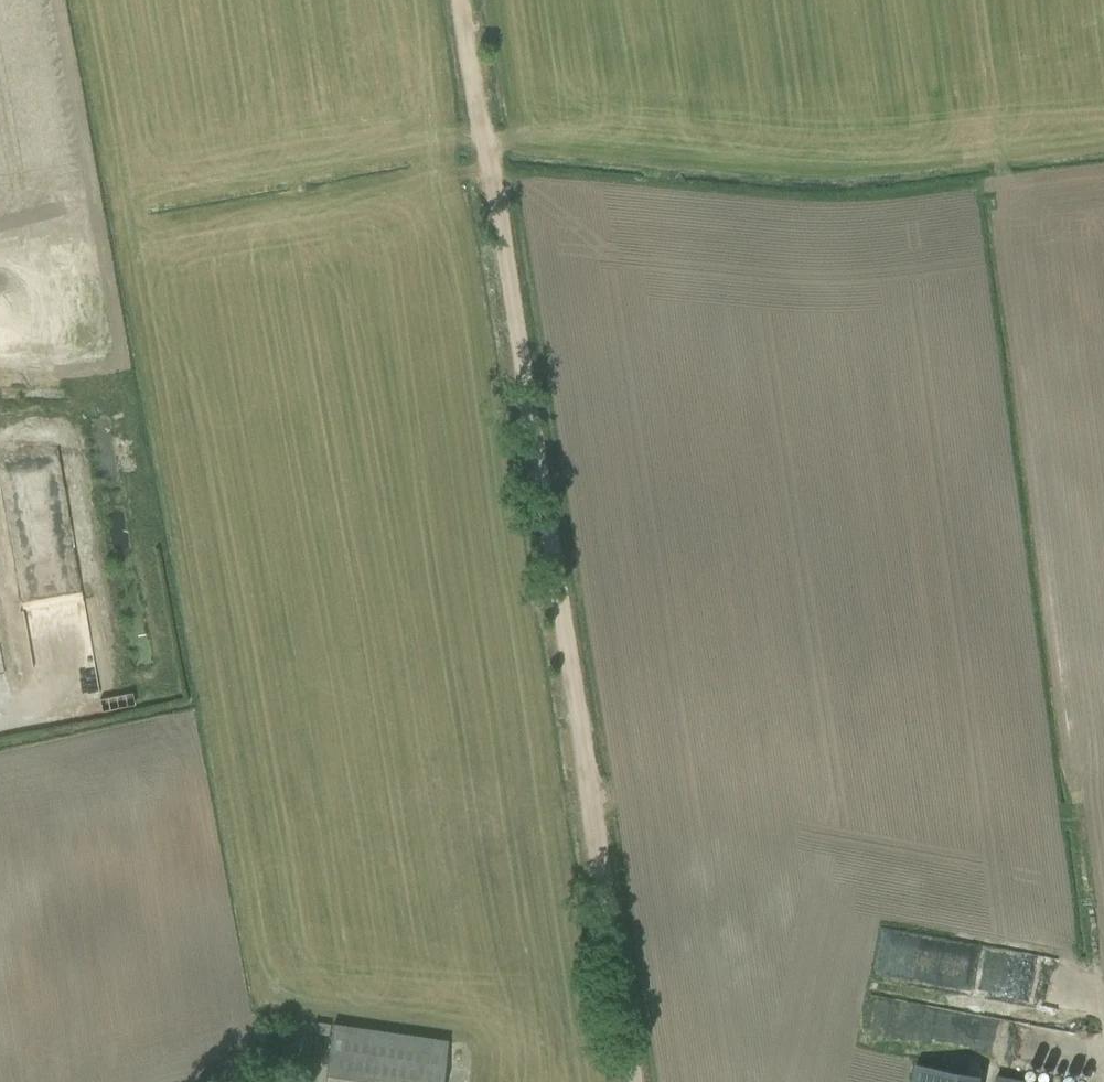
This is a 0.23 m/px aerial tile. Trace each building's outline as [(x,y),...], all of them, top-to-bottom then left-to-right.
[(447,1040),(333,1024),(325,1081),(441,1081),(447,1040)] [(908,1081),(979,1081),(980,1072),(911,1062),(908,1081)]
